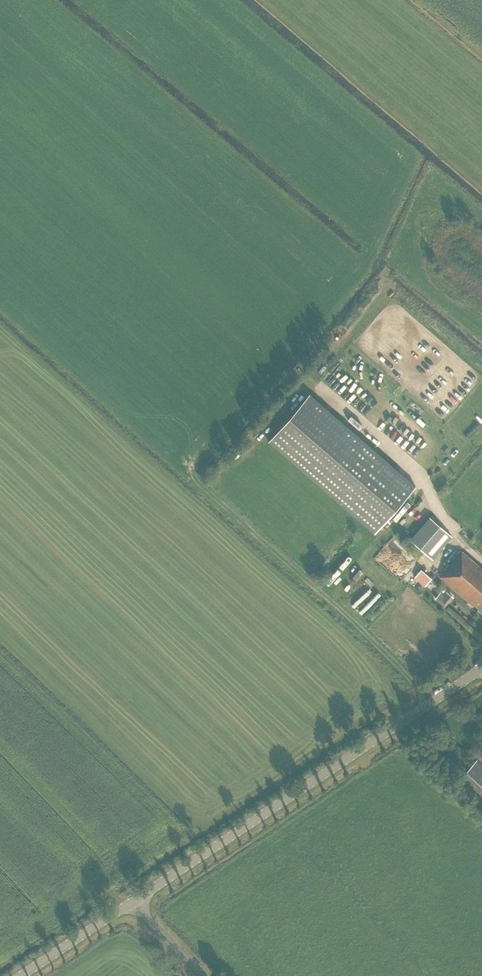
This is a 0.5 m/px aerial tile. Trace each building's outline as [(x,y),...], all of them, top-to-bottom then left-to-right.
[(415,486),(309,394),(269,441),(375,533),(415,486)] [(429,517),(410,539),(432,559),(451,536),(439,526),(429,517)] [(462,551),(439,577),(472,605),(473,603),(479,608),(478,610),(481,614),(481,569),(462,551)] [(425,586),(432,578),(439,569),(433,564),(425,573),(421,569),(414,577),(425,586)] [(444,606),(452,597),(443,589),(435,598),(444,606)] [(456,782),(481,806),(481,753),(456,782)]
